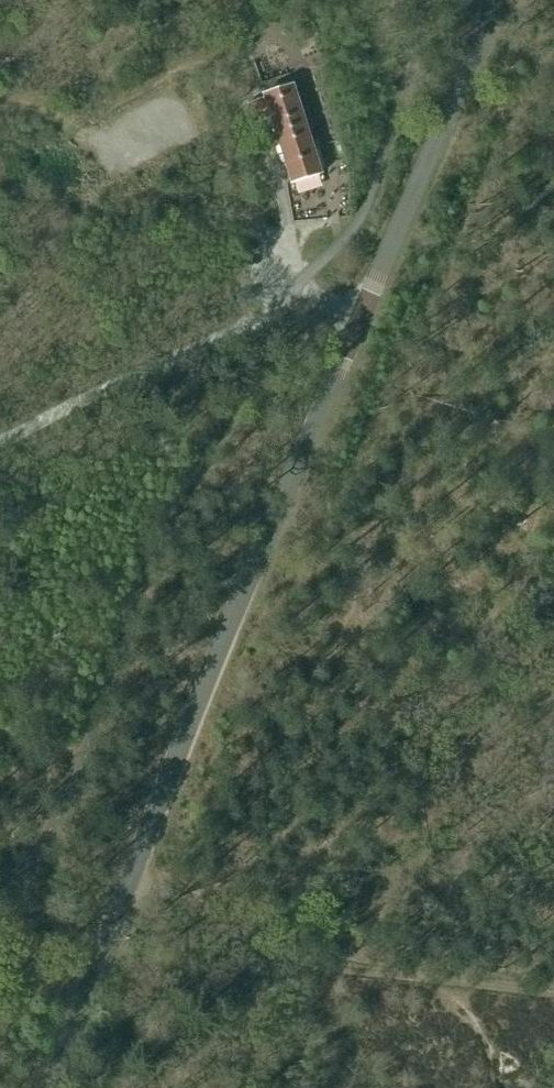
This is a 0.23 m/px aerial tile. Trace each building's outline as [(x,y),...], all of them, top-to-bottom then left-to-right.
[(263,95),(291,184),(321,174),(293,86),(263,95)]
